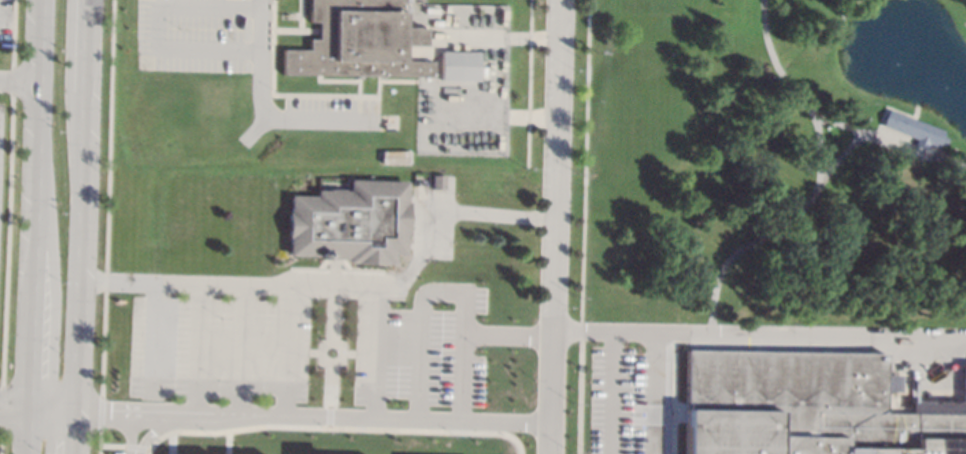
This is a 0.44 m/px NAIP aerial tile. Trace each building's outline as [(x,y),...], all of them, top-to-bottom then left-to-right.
[(310,22),(310,0),(404,0),(404,11),(404,27),(426,27),(426,28),(425,46),(404,46),(404,61),(427,61),(433,61),(433,77),(282,75),(283,50),(309,50),(310,39),(318,39),(318,22),(310,22)] [(478,81),(442,81),(441,52),(441,51),(449,51),(478,51),(478,81)] [(944,131),(938,146),(937,147),(927,144),(925,149),(915,145),(917,139),(884,126),(883,125),(889,109),(944,131)] [(446,177),(446,190),(433,190),(433,176),(446,176),(446,177)] [(384,181),(399,181),(406,181),(405,192),(405,203),(407,203),(407,206),(406,234),(404,234),(404,255),(392,254),(392,264),(385,264),(385,266),(381,266),(352,265),(352,263),(345,263),(345,260),(334,259),(325,259),(325,257),(286,256),(286,239),(285,239),(286,212),(287,212),(288,195),(314,196),(315,190),(316,190),(326,190),(326,189),(342,190),(342,191),(347,191),(347,179),(384,181)] [(964,364),(965,364),(965,453),(686,453),(687,351),(887,353),(887,358),(886,413),(963,414),(964,364)] [(884,392),(899,391),(898,374),(883,375),(884,392)]
